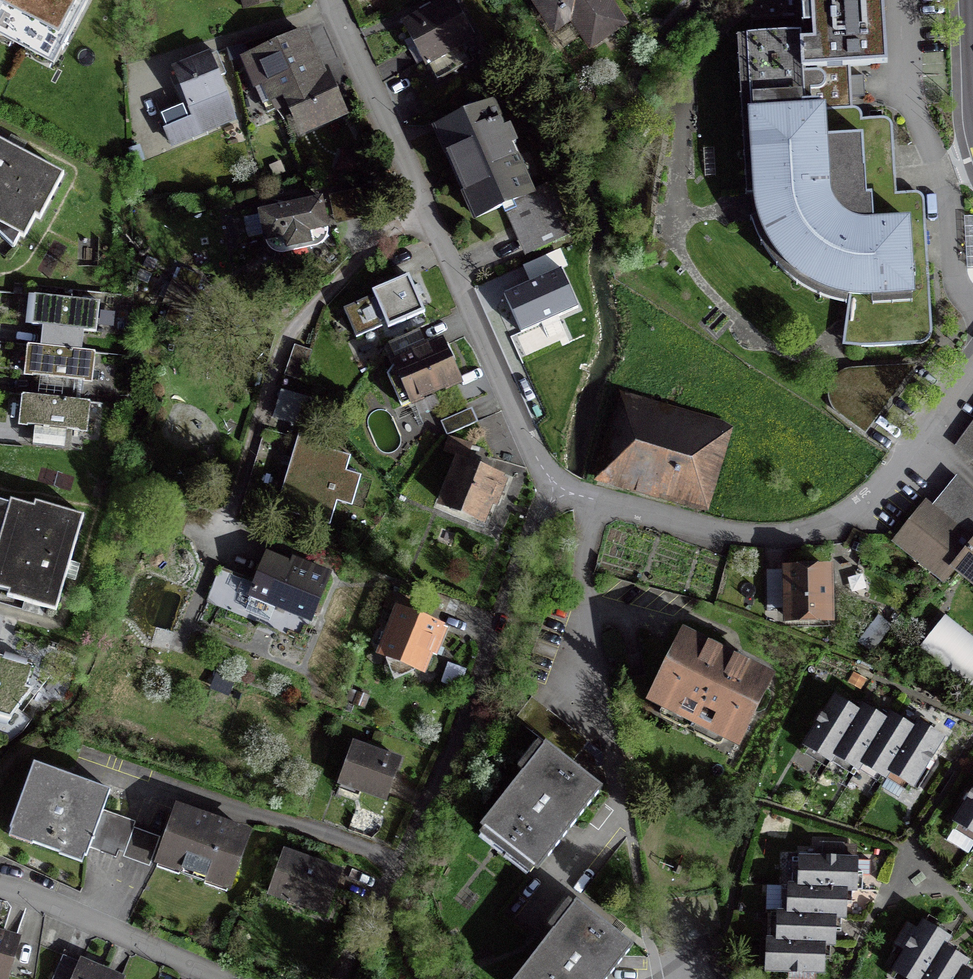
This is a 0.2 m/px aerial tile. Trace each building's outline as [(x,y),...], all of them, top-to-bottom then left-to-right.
[(91,0),(0,0),(0,16),(65,50),(91,0)] [(243,11),(273,2),(272,0),(239,0),(243,11)] [(562,9),(589,49),(623,25),(606,0),(531,0),(545,21),(562,9)] [(851,67),(886,65),(883,0),(809,0),(811,35),(812,69),(851,67)] [(450,1),(402,27),(424,66),(426,65),(435,82),(467,64),(472,62),(462,44),(471,40),(450,1)] [(812,69),(811,35),(745,38),(745,39),(736,39),(745,195),(754,195),(758,218),(750,220),(763,250),(779,271),(800,288),(824,299),(840,304),(848,303),(841,347),(873,348),(917,345),(926,341),(927,341),(930,331),(922,201),(920,197),(915,194),(895,195),(894,183),(891,128),(889,124),(882,120),(860,121),(859,114),(854,109),(851,67),(812,69)] [(302,127),(336,112),(322,79),(312,84),(310,77),(319,74),(303,36),(252,59),(271,102),(288,94),(302,127)] [(223,76),(215,55),(173,73),(186,104),(158,116),(171,146),(231,121),(222,92),(217,79),(223,76)] [(490,106),(435,131),(474,219),(516,201),(537,249),(569,235),(548,187),(529,195),(508,147),(514,145),(508,131),(502,133),(490,106)] [(18,237),(23,240),(34,218),(38,221),(62,176),(16,151),(0,143),(0,238),(12,250),(18,237)] [(358,192),(329,198),(335,224),(363,218),(358,192)] [(278,209),(258,213),(264,239),(286,248),(308,244),(325,226),(319,200),(287,207),(287,203),(278,205),(278,209)] [(559,272),(503,296),(520,334),(575,309),(559,272)] [(412,290),(407,279),(372,294),(375,301),(370,303),(368,299),(343,310),(355,339),(380,328),(379,324),(384,322),(387,328),(422,313),(416,301),(414,297),(421,294),(418,287),(412,290)] [(97,304),(33,297),(30,327),(43,328),(43,333),(41,348),(75,352),(77,332),(94,334),(97,304)] [(391,371),(387,377),(400,408),(456,384),(447,363),(453,361),(446,346),(440,348),(439,345),(427,350),(426,348),(416,352),(414,348),(424,344),(418,330),(387,344),(382,350),(391,371)] [(41,348),(27,347),(24,376),(42,378),(89,383),(94,354),(75,352),(41,348)] [(308,351),(295,347),(285,377),(298,381),(308,351)] [(865,432),(914,366),(841,368),(829,385),(832,410),(865,432)] [(614,410),(613,410),(597,464),(660,483),(658,489),(697,501),(717,434),(686,425),(689,415),(619,394),(614,410)] [(87,404),(22,397),(19,426),(37,428),(84,433),(87,404)] [(473,425),(467,411),(439,423),(445,437),(473,425)] [(955,448),(972,461),(972,424),(955,448)] [(447,439),(443,452),(465,458),(469,446),(447,439)] [(494,507),(504,482),(458,464),(442,505),(480,520),(487,504),(494,507)] [(923,504),(893,542),(949,586),(959,574),(972,585),(972,496),(956,479),(938,501),(952,512),(945,521),(923,504)] [(7,593),(6,598),(55,612),(66,573),(82,517),(33,503),(32,507),(9,501),(7,505),(0,503),(0,591),(7,593)] [(296,569),(265,557),(245,604),(247,604),(252,593),(266,599),(266,600),(310,618),(327,577),(298,565),(296,569)] [(827,571),(785,572),(786,620),(828,620),(827,571)] [(391,593),(385,607),(398,613),(382,653),(426,671),(432,655),(433,656),(443,631),(407,616),(413,602),(391,593)] [(879,625),(878,624),(864,643),(872,649),(896,617),(889,612),(879,625)] [(921,648),(972,690),(972,643),(944,620),(921,648)] [(688,637),(681,640),(656,689),(661,702),(664,704),(679,711),(677,716),(708,731),(710,727),(725,734),(728,736),(741,731),(766,682),(764,675),(732,660),(729,665),(716,659),(719,653),(688,637)] [(0,658),(0,720),(6,722),(6,723),(7,723),(32,689),(25,687),(31,667),(0,658)] [(513,720),(544,745),(569,765),(586,743),(530,699),(513,720)] [(900,722),(889,716),(889,715),(885,721),(874,715),(862,707),(861,707),(857,713),(845,706),(834,699),(823,716),(819,714),(815,720),(817,726),(803,748),(828,763),(829,763),(833,757),(855,771),(856,771),(860,765),(882,779),(883,780),(887,773),(911,788),(923,769),(928,772),(933,764),(931,756),(941,739),(928,731),(917,724),(916,723),(912,730),(900,722)] [(384,800),(398,762),(352,745),(338,783),(334,795),(335,796),(340,784),(384,800)] [(600,789),(569,765),(544,745),(479,827),(535,872),(600,789)] [(69,777),(32,764),(8,830),(33,839),(31,844),(58,854),(60,849),(84,858),(88,849),(114,859),(124,833),(97,823),(109,791),(69,777)] [(965,794),(960,802),(965,805),(953,824),(972,836),(972,792),(965,794)] [(246,835),(176,810),(157,862),(180,870),(178,875),(203,883),(205,879),(228,887),(246,835)] [(149,864),(159,838),(132,829),(123,854),(149,864)] [(339,873),(282,853),(268,894),(324,914),(333,890),(339,873)] [(765,942),(764,971),(786,972),(786,978),(813,978),(813,973),(822,973),(822,960),(823,945),(833,946),(833,944),(833,931),(834,918),(844,918),(844,917),(844,904),(845,891),(855,891),(855,890),(855,876),(855,861),(836,861),(830,854),(821,854),(820,860),(798,859),(797,887),(787,887),(787,888),(786,914),(776,914),(776,915),(775,942),(765,941),(765,942)] [(515,978),(605,978),(631,946),(575,903),(515,978)] [(947,939),(934,931),(923,923),(918,931),(905,923),(891,945),(904,953),(892,972),(903,978),(972,978),(971,977),(961,970),(966,962),(965,962),(953,954),(943,948),(948,939),(947,939)] [(6,978),(17,941),(0,936),(0,977),(6,978)] [(61,956),(51,978),(110,978),(105,977),(106,976),(61,956)]
